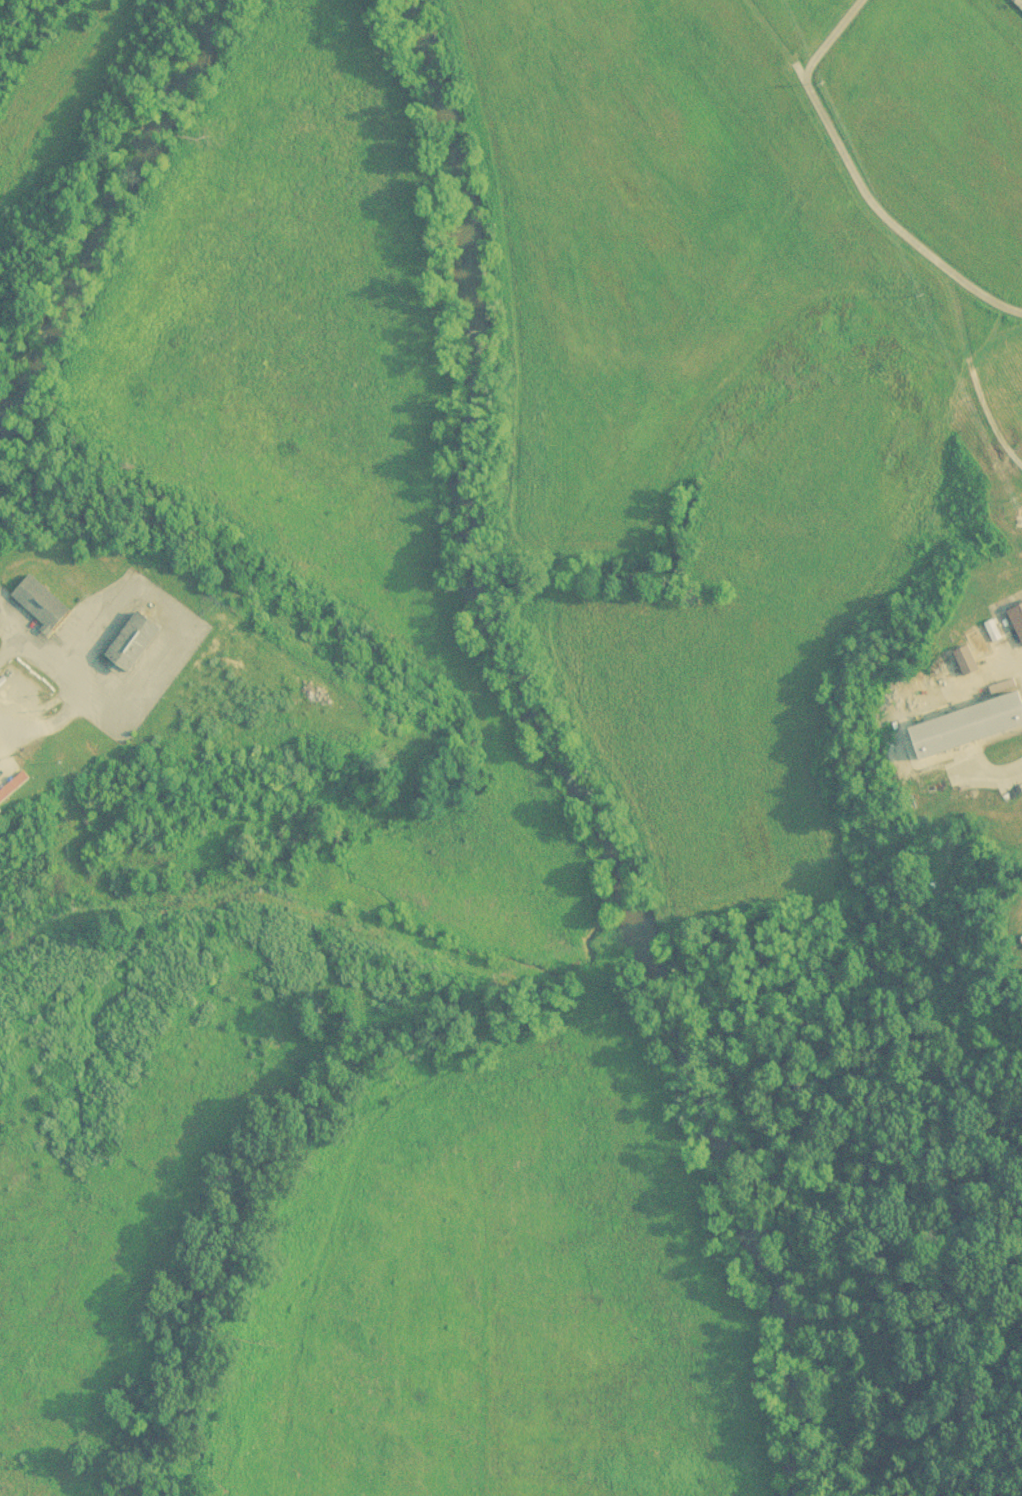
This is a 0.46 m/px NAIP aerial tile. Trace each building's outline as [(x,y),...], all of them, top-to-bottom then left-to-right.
[(71,611),(31,574),(10,596),(50,633),(71,611)] [(1021,642),(1021,605),(1008,611),(1021,642)] [(163,629),(138,611),(106,656),(131,674),(163,629)] [(983,622),(992,643),(1003,639),(993,617),(983,622)] [(982,648),(973,628),(963,632),(972,652),(982,648)] [(908,724),(918,757),(1021,727),(1021,692),(908,724)] [(30,778),(23,770),(0,790),(0,803),(30,778)]
